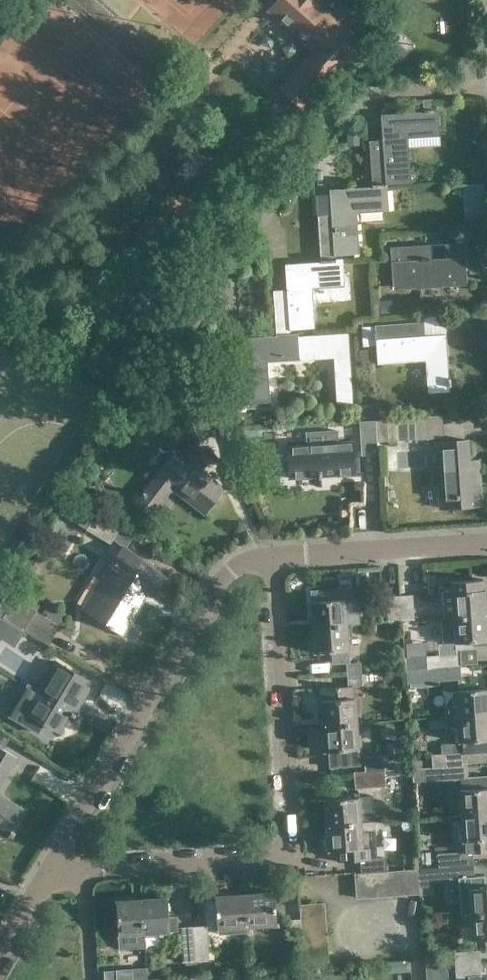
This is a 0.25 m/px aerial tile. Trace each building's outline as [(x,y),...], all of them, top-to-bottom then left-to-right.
[(383,18),(362,0),(352,12),(338,0),(278,0),(276,3),(325,45),(318,53),(322,57),(311,70),(307,66),(285,91),(304,107),(306,109),(383,18)] [(388,187),(388,185),(411,183),(408,135),(440,133),(439,112),(434,112),(434,110),(425,110),(426,112),(382,115),(384,141),(371,141),(373,186),(380,185),(380,187),(388,187)] [(351,128),(351,143),(364,143),(363,127),(351,128)] [(380,185),(373,186),(371,186),(372,188),(331,190),(333,215),(319,216),(322,260),(320,260),(320,263),(330,263),(330,260),(335,260),(335,259),(335,255),(360,254),(357,209),(389,207),(388,187),(380,187),(380,185)] [(472,268),(470,243),(447,245),(447,259),(432,259),(431,246),(391,248),(393,288),(421,286),(421,289),(440,288),(440,285),(466,284),(465,268),(472,268)] [(330,263),(320,263),(285,265),(287,290),(274,291),(277,334),(275,334),(276,337),(286,336),(285,334),(291,333),(291,330),(314,328),(312,285),(343,283),(342,259),(335,259),(335,260),(330,260),(330,263)] [(448,379),(446,335),(444,320),(438,317),(419,318),(419,324),(414,324),(361,327),(362,348),(376,347),(378,366),(425,363),(427,396),(449,394),(449,389),(452,389),(451,379),(448,379)] [(296,337),(296,333),(291,333),(285,334),(286,336),(276,337),(242,339),(243,363),(228,364),(231,408),(235,408),(236,411),(245,410),(245,408),(270,407),(267,359),(334,355),(335,371),(337,406),(350,406),(346,334),(296,337)] [(212,437),(201,411),(188,417),(200,442),(212,437)] [(378,422),(379,443),(445,439),(443,417),(378,422)] [(380,455),(379,443),(378,422),(360,423),(362,456),(380,455)] [(338,444),(338,433),(306,435),(306,446),(288,447),(290,479),(355,475),(353,443),(338,444)] [(443,508),(484,506),(481,460),(472,461),(471,440),(439,442),(443,508)] [(205,514),(225,488),(175,450),(155,476),(157,477),(136,503),(151,515),(172,489),(205,514)] [(140,541),(67,497),(57,514),(87,532),(80,543),(94,551),(101,540),(110,546),(113,541),(123,548),(112,562),(84,608),(124,631),(149,590),(154,594),(167,576),(157,569),(134,551),(140,541)] [(484,578),(453,580),(453,590),(453,592),(450,592),(451,606),(454,606),(454,616),(443,616),(443,618),(486,615),(486,591),(486,588),(485,588),(484,578)] [(314,625),(348,623),(346,598),(335,598),(335,588),(313,589),(314,599),(313,600),(313,603),(309,604),(310,616),(314,615),(314,625)] [(39,608),(18,594),(17,595),(9,591),(5,597),(0,604),(0,612),(26,629),(39,608)] [(388,621),(402,620),(400,595),(387,596),(388,621)] [(400,595),(402,620),(415,620),(413,595),(400,595)] [(0,614),(0,637),(10,620),(0,614)] [(443,618),(445,642),(456,642),(456,648),(474,647),(473,640),(486,640),(486,615),(443,618)] [(348,623),(314,625),(316,651),(333,650),(334,662),(350,661),(348,623)] [(424,656),(425,669),(459,667),(458,653),(424,656)] [(75,712),(93,682),(56,660),(40,686),(44,689),(30,712),(59,730),(69,712),(75,715),(76,713),(75,712)] [(360,662),(347,663),(347,674),(361,674),(360,662)] [(459,667),(425,669),(405,670),(406,684),(460,680),(459,667)] [(361,674),(347,674),(348,684),(361,683),(361,674)] [(324,726),(358,724),(356,697),(353,697),(352,686),(323,687),(324,699),(322,699),(324,726)] [(486,714),(486,688),(457,690),(457,691),(453,692),(454,706),(446,706),(447,717),(486,714)] [(447,717),(448,727),(456,726),(457,741),(460,741),(460,743),(443,743),(444,753),(434,754),(435,766),(445,765),(445,767),(468,765),(467,754),(486,752),(486,714),(447,717)] [(358,724),(324,726),(325,750),(326,750),(327,762),(347,761),(346,749),(359,748),(358,724)] [(0,733),(0,787),(4,779),(18,756),(4,749),(10,739),(0,733)] [(355,773),(385,771),(384,755),(354,757),(355,773)] [(468,765),(445,767),(446,777),(462,776),(463,789),(461,789),(463,815),(486,814),(486,776),(469,777),(468,765)] [(385,771),(355,773),(356,789),(386,787),(385,771)] [(7,839),(10,834),(14,836),(17,831),(16,831),(28,810),(4,796),(0,794),(0,834),(7,839)] [(328,824),(362,822),(361,796),(327,798),(328,824)] [(475,865),(474,852),(486,851),(486,814),(463,815),(465,853),(440,855),(441,867),(475,865)] [(349,855),(349,848),(363,847),(363,833),(376,831),(376,821),(362,822),(328,824),(329,849),(330,849),(330,856),(334,859),(346,859),(349,855)] [(361,860),(362,872),(387,871),(386,858),(361,860)] [(441,867),(433,868),(434,879),(451,877),(451,880),(476,879),(475,865),(441,867)] [(405,870),(407,894),(419,893),(418,869),(405,870)] [(394,895),(407,894),(405,870),(393,871),(394,895)] [(369,896),(382,895),(380,871),(368,872),(369,896)] [(382,895),(394,895),(393,871),(380,871),(382,895)] [(357,897),(369,896),(368,872),(356,873),(357,897)] [(486,913),(486,887),(471,888),(472,914),(486,913)] [(246,895),(248,926),(278,924),(276,893),(246,895)] [(218,928),(248,926),(246,895),(216,896),(218,928)] [(168,897),(142,899),(144,932),(178,930),(177,916),(169,917),(168,897)] [(144,932),(142,899),(117,900),(119,933),(144,932)] [(302,918),(325,916),(324,902),(301,903),(302,918)] [(292,937),(303,936),(302,930),(302,918),(301,903),(290,903),(292,937)] [(472,914),(473,926),(469,927),(470,939),(486,938),(486,949),(486,913),(472,914)] [(302,930),(326,928),(325,916),(302,918),(302,930)] [(194,927),(196,962),(210,961),(208,926),(194,927)] [(183,963),(196,962),(194,927),(180,928),(183,963)] [(303,942),(327,941),(326,928),(302,930),(303,936),(303,942)] [(304,955),(328,953),(327,941),(303,942),(304,955)] [(456,966),(481,964),(480,951),(454,953),(455,966),(456,966)] [(328,953),(304,955),(305,967),(328,965),(328,953)] [(456,966),(457,977),(469,976),(469,979),(482,979),(481,964),(456,966)] [(134,979),(148,978),(148,969),(133,970),(134,979)]
